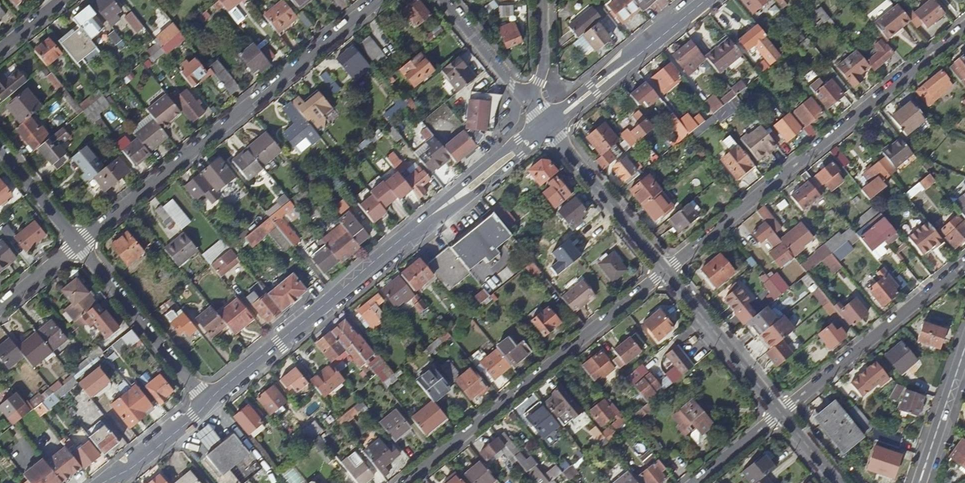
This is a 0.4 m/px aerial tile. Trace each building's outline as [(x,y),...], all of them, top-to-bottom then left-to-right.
[(111,26),(119,19),(115,15),(120,10),(111,0),(98,0),(93,4),(111,26)] [(200,16),(205,22),(225,7),(222,3),(219,0),(200,16)] [(225,7),(228,11),(242,0),(225,0),(222,3),(225,7)] [(278,33),(298,18),(283,0),(264,16),(278,33)] [(299,10),(311,0),(291,0),(299,10)] [(431,15),(419,0),(415,0),(402,10),(416,27),(431,15)] [(632,0),(616,0),(609,6),(622,23),(639,9),(632,0)] [(639,9),(641,12),(656,0),(632,0),(639,9)] [(769,0),(742,0),(753,13),(769,0)] [(783,8),(787,5),(783,0),(776,0),(783,8)] [(933,0),(931,0),(914,14),(922,23),(926,28),(944,13),(934,1),(933,0)] [(527,14),(527,4),(513,5),(514,14),(527,14)] [(874,23),(883,35),(887,39),(896,32),(894,29),(898,27),(900,28),(910,20),(905,14),(897,4),(874,23)] [(73,19),(80,28),(90,40),(102,30),(92,17),(95,15),(88,6),(73,19)] [(238,23),(245,18),(236,6),(229,11),(238,23)] [(602,20),(602,19),(592,6),(569,25),(580,37),(582,35),(597,23),(602,20)] [(830,19),(830,18),(821,7),(816,11),(825,23),(830,19)] [(905,14),(910,20),(917,28),(922,23),(914,14),(911,9),(905,14)] [(144,27),(133,13),(126,19),(138,32),(144,27)] [(298,18),(307,29),(312,25),(303,14),(298,18)] [(608,15),(602,19),(602,20),(611,31),(617,26),(608,15)] [(519,21),(514,23),(519,35),(523,33),(519,21)] [(522,42),(519,35),(514,23),(500,28),(508,48),(522,42)] [(597,23),(582,35),(596,51),(610,39),(597,23)] [(758,25),(756,23),(745,32),(747,34),(758,25)] [(154,39),(161,48),(180,32),(173,24),(154,39)] [(766,35),(758,25),(747,34),(739,40),(747,50),(753,45),(758,50),(770,65),(780,56),(764,37),(766,35)] [(76,62),(77,64),(96,47),(94,45),(90,40),(80,28),(61,43),(76,62)] [(121,38),(113,28),(107,33),(115,42),(121,38)] [(887,39),(883,35),(879,39),(881,41),(875,46),(879,52),(867,62),(874,70),(894,54),(887,46),(890,43),(887,39)] [(359,44),(377,66),(387,58),(369,36),(359,44)] [(812,44),(807,37),(803,40),(809,47),(812,44)] [(706,59),(718,73),(742,54),(729,38),(716,48),(717,49),(706,59)] [(34,51),(46,65),(61,54),(49,39),(34,51)] [(672,56),(686,73),(704,58),(691,42),(672,56)] [(260,50),(255,44),(240,56),(253,72),(268,60),(260,50)] [(260,50),(268,60),(274,55),(266,45),(260,50)] [(751,55),(758,50),(753,45),(747,50),(751,55)] [(351,68),(363,58),(352,46),(338,58),(343,64),(345,62),(351,68)] [(153,54),(149,57),(153,61),(165,52),(161,48),(153,54)] [(869,65),(857,51),(837,67),(854,87),(863,80),(859,75),(869,65)] [(419,54),(400,69),(413,87),(433,71),(419,54)] [(458,92),(476,77),(459,56),(441,71),(458,92)] [(960,81),(964,77),(964,60),(962,56),(954,62),(956,64),(949,69),(960,81)] [(213,72),(210,68),(206,72),(195,59),(189,64),(186,61),(182,64),(184,68),(180,71),(193,87),(213,72)] [(213,72),(215,74),(227,89),(232,95),(239,88),(217,61),(209,67),(210,68),(213,72)] [(680,76),(670,64),(651,79),(661,92),(680,76)] [(26,82),(16,70),(4,80),(1,76),(0,76),(0,98),(2,101),(26,82)] [(320,76),(328,87),(334,82),(325,71),(320,76)] [(928,106),(953,85),(941,72),(917,92),(928,106)] [(227,89),(215,74),(207,79),(220,95),(227,89)] [(849,89),(837,75),(831,80),(843,94),(849,89)] [(843,94),(831,80),(815,93),(827,108),(843,95),(843,94)] [(659,98),(646,82),(630,95),(636,103),(638,105),(643,101),(647,107),(659,98)] [(65,88),(60,92),(79,114),(83,111),(65,88)] [(30,117),(41,107),(27,90),(9,105),(18,115),(16,117),(22,123),(30,117)] [(173,96),(170,99),(179,110),(181,109),(192,123),(205,113),(199,106),(202,103),(199,99),(196,101),(187,90),(175,99),(173,96)] [(299,96),(292,102),(317,133),(324,127),(325,119),(323,116),(332,108),(319,92),(309,100),(311,102),(306,106),(299,96)] [(83,111),(91,120),(100,113),(111,104),(110,104),(103,95),(91,104),(83,111)] [(148,110),(155,119),(165,131),(171,126),(167,122),(172,118),(173,119),(182,113),(179,110),(170,99),(167,95),(148,110)] [(405,100),(400,95),(393,101),(396,105),(395,106),(400,111),(408,104),(405,100)] [(408,104),(417,115),(421,112),(409,97),(405,100),(408,104)] [(714,116),(717,120),(737,104),(732,98),(723,106),(712,114),(714,116)] [(791,114),(803,129),(808,124),(822,112),(810,98),(791,114)] [(451,157),(456,162),(476,146),(473,141),(478,144),(484,135),(480,131),(485,132),(487,114),(488,101),(470,100),(467,130),(470,130),(466,134),(464,131),(444,148),(451,157)] [(708,110),(712,114),(723,106),(719,101),(708,110)] [(905,135),(925,119),(911,101),(891,118),(905,135)] [(317,133),(292,102),(282,110),(294,124),(283,134),(292,145),(303,136),(310,144),(319,136),(317,133)] [(421,117),(426,128),(421,130),(423,134),(456,118),(449,104),(421,117)] [(389,120),(400,111),(395,106),(385,114),(389,120)] [(638,141),(654,128),(646,119),(639,111),(632,116),(639,125),(631,132),(638,141)] [(91,120),(101,133),(106,138),(112,133),(101,119),(103,117),(100,113),(91,120)] [(679,141),(689,133),(685,128),(672,113),(668,116),(683,134),(677,139),(679,141)] [(494,116),(495,115),(487,114),(485,132),(493,132),(494,116)] [(714,116),(712,114),(704,121),(709,127),(717,120),(714,116)] [(801,129),(789,114),(774,126),(787,141),(801,130),(801,129)] [(30,117),(22,123),(16,128),(34,151),(38,147),(48,140),(30,117)] [(685,128),(689,133),(704,121),(700,117),(694,122),(693,121),(685,128)] [(135,135),(138,138),(149,152),(169,136),(165,131),(155,119),(135,135)] [(585,139),(599,156),(612,145),(616,141),(602,124),(585,139)] [(810,138),(816,134),(808,124),(803,129),(810,138)] [(402,136),(393,126),(387,131),(396,141),(402,136)] [(758,160),(777,145),(775,143),(769,135),(762,127),(761,126),(750,135),(746,134),(741,139),(758,160)] [(48,140),(38,147),(52,164),(65,154),(58,146),(70,136),(62,128),(48,140)] [(620,135),(631,147),(638,141),(631,132),(628,128),(620,135)] [(281,150),(266,132),(258,138),(260,140),(249,150),(250,152),(262,166),(281,150)] [(769,135),(775,143),(779,140),(772,132),(769,135)] [(418,157),(430,172),(443,161),(444,162),(451,157),(444,148),(434,136),(426,143),(430,147),(418,157)] [(117,144),(122,151),(131,144),(126,137),(117,144)] [(86,146),(87,145),(81,138),(69,148),(75,155),(86,146)] [(149,152),(138,138),(131,144),(122,151),(135,166),(151,154),(149,152)] [(912,153),(901,139),(883,153),(886,156),(879,162),(890,175),(897,170),(896,167),(912,153)] [(604,169),(621,155),(612,145),(599,156),(600,157),(596,160),(604,169)] [(838,145),(832,150),(845,167),(851,162),(838,145)] [(86,146),(75,155),(74,156),(72,157),(85,173),(81,176),(87,183),(94,177),(104,168),(86,146)] [(752,163),(738,146),(722,160),(737,178),(753,165),(752,163)] [(263,167),(262,166),(250,152),(241,160),(239,157),(234,162),(247,180),(263,167)] [(398,172),(400,175),(405,171),(400,165),(397,167),(396,165),(400,161),(393,153),(386,158),(398,172)] [(57,170),(70,160),(65,154),(52,164),(57,170)] [(628,183),(647,168),(644,166),(643,167),(636,159),(632,162),(627,156),(614,167),(628,183)] [(236,176),(221,157),(202,173),(217,191),(236,176)] [(118,158),(104,168),(94,177),(106,190),(129,171),(118,158)] [(541,186),(557,172),(548,161),(541,161),(529,171),(541,186)] [(818,174),(825,183),(827,182),(833,190),(845,181),(839,173),(842,170),(835,161),(818,174)] [(862,190),(870,200),(876,195),(878,197),(883,193),(881,191),(887,187),(883,181),(890,175),(879,162),(865,174),(871,183),(862,190)] [(925,178),(929,174),(922,166),(918,169),(925,178)] [(329,168),(319,176),(327,186),(337,178),(335,175),(329,168)] [(808,170),(803,174),(808,181),(814,177),(808,170)] [(399,200),(412,189),(404,180),(400,175),(398,172),(385,183),(397,197),(399,200)] [(412,189),(419,198),(426,192),(421,187),(430,179),(423,172),(415,179),(411,175),(404,180),(412,189)] [(221,197),(201,173),(185,186),(197,200),(204,194),(213,204),(221,197)] [(814,177),(821,186),(825,183),(818,174),(814,177)] [(905,194),(909,199),(923,188),(925,189),(935,181),(929,174),(925,178),(905,194)] [(643,206),(660,191),(661,190),(649,175),(630,190),(643,206)] [(821,186),(814,177),(808,181),(792,193),(803,208),(825,192),(821,186)] [(548,199),(555,207),(572,193),(564,183),(562,184),(556,178),(548,184),(556,193),(548,199)] [(2,207),(8,201),(6,199),(11,194),(0,181),(0,204),(2,207)] [(383,208),(397,197),(385,183),(383,181),(370,192),(373,195),(383,208)] [(896,201),(905,194),(900,188),(888,199),(893,204),(896,201)] [(305,189),(296,196),(300,201),(309,193),(305,189)] [(660,191),(643,206),(655,220),(672,205),(660,191)] [(282,207),(290,201),(284,194),(276,200),(282,207)] [(383,208),(373,195),(360,206),(374,223),(387,212),(383,208)] [(961,213),(964,210),(964,196),(964,195),(953,204),(961,213)] [(580,218),(586,212),(575,198),(558,212),(573,229),(581,222),(580,221),(582,220),(580,218)] [(171,216),(181,229),(190,222),(172,200),(164,207),(171,216)] [(299,212),(290,201),(282,207),(270,217),(274,223),(290,209),(295,215),(299,212)] [(499,219),(508,212),(499,203),(491,210),(493,213),(499,219)] [(688,204),(671,217),(676,223),(676,224),(671,228),(675,233),(678,231),(680,232),(698,216),(688,204)] [(171,216),(164,207),(161,205),(156,210),(165,221),(171,216)] [(331,211),(339,220),(345,215),(337,205),(331,211)] [(764,205),(757,211),(766,222),(774,232),(775,234),(782,228),(764,205)] [(869,223),(881,214),(876,209),(864,218),(869,223)] [(343,225),(359,245),(369,236),(356,220),(358,218),(352,210),(345,215),(339,220),(343,225)] [(512,236),(499,219),(493,213),(450,248),(469,271),(483,259),(488,264),(499,255),(495,249),(512,236)] [(250,233),(245,237),(253,246),(269,233),(277,226),(274,223),(270,217),(260,225),(250,233)] [(964,239),(964,223),(964,222),(963,223),(956,217),(942,230),(947,236),(946,238),(953,245),(963,237),(964,239)] [(895,232),(887,222),(884,218),(871,228),(883,242),(887,239),(895,232)] [(34,222),(17,236),(15,238),(26,251),(46,235),(34,222)] [(774,232),(766,222),(753,233),(761,242),(768,236),(774,232)] [(937,247),(944,242),(927,222),(920,227),(915,231),(908,237),(923,255),(935,245),(937,247)] [(1,230),(10,242),(15,238),(17,236),(7,224),(1,230)] [(780,240),(794,257),(804,248),(800,243),(805,240),(807,243),(813,238),(800,224),(780,240)] [(360,247),(359,245),(343,225),(325,240),(342,262),(360,247)] [(292,244),(282,232),(277,226),(269,233),(284,251),(292,244)] [(825,245),(832,254),(847,241),(856,234),(850,226),(846,229),(848,231),(841,236),(839,233),(825,245)] [(292,244),(295,249),(302,243),(289,227),(282,232),(292,244)] [(883,242),(871,228),(859,238),(860,239),(871,252),(883,242)] [(128,265),(143,252),(127,231),(112,246),(128,265)] [(794,257),(780,240),(775,234),(774,232),(768,236),(778,248),(770,254),(781,267),(793,257),(794,257)] [(899,236),(895,232),(887,239),(891,243),(899,236)] [(165,249),(178,266),(198,249),(185,233),(165,249)] [(856,234),(847,241),(851,246),(860,239),(859,238),(856,234)] [(211,265),(219,258),(230,249),(229,247),(222,239),(202,255),(211,265)] [(339,261),(322,239),(317,243),(322,249),(314,255),(316,257),(313,260),(324,273),(339,261)] [(16,258),(1,241),(0,242),(0,274),(10,266),(9,264),(16,258)] [(847,241),(832,254),(838,261),(854,249),(851,246),(847,241)] [(832,254),(825,245),(815,252),(817,255),(803,268),(807,273),(823,261),(831,254),(832,254)] [(448,289),(449,290),(470,272),(469,271),(450,248),(439,256),(429,265),(448,289)] [(237,257),(230,249),(219,258),(220,259),(226,266),(237,257)] [(613,281),(627,270),(613,253),(599,264),(613,281)] [(831,254),(823,261),(833,273),(842,266),(838,261),(832,254),(831,254)] [(716,288),(735,272),(720,255),(702,270),(716,288)] [(537,267),(542,272),(552,264),(547,258),(537,267)] [(211,266),(217,273),(226,266),(220,259),(211,266)] [(401,275),(415,291),(433,276),(419,260),(401,275)] [(542,272),(537,267),(533,261),(526,267),(535,278),(542,272)] [(249,272),(244,266),(236,272),(241,278),(249,272)] [(882,307),(898,294),(895,290),(899,286),(886,270),(883,267),(876,273),(881,279),(868,290),(882,307)] [(268,296),(281,311),(306,291),(293,275),(278,288),(268,296)] [(396,307),(412,294),(399,277),(383,290),(396,307)] [(88,294),(77,279),(63,291),(73,303),(74,305),(88,294)] [(562,297),(575,313),(581,308),(580,306),(586,301),(587,303),(595,296),(583,280),(562,297)] [(772,302),(782,294),(770,280),(764,285),(771,293),(767,297),(772,302)] [(263,290),(268,296),(278,288),(273,282),(263,290)] [(281,311),(268,296),(263,290),(261,286),(253,292),(259,300),(253,305),(267,322),(281,311)] [(746,304),(749,301),(738,288),(725,299),(736,312),(746,304)] [(490,296),(484,290),(476,297),(481,303),(490,296)] [(98,304),(92,297),(92,298),(88,294),(74,305),(73,303),(66,309),(76,321),(77,321),(83,316),(97,305),(98,304)] [(371,327),(385,316),(377,306),(383,301),(378,294),(357,311),(371,327)] [(428,307),(418,296),(413,301),(415,304),(415,305),(421,313),(428,307)] [(197,328),(179,307),(171,298),(165,304),(171,310),(165,315),(180,333),(185,330),(189,335),(197,328)] [(254,318),(238,299),(218,315),(226,324),(234,334),(254,318)] [(833,306),(841,315),(849,325),(851,324),(853,326),(867,314),(855,299),(843,309),(838,303),(833,306)] [(746,304),(736,312),(734,314),(744,325),(747,322),(756,315),(746,304)] [(97,305),(83,316),(91,325),(93,322),(107,338),(119,328),(106,312),(104,313),(97,305)] [(218,315),(212,307),(197,320),(211,337),(226,324),(218,315)] [(544,336),(560,323),(548,308),(542,313),(537,307),(527,315),(544,336)] [(756,315),(747,322),(752,328),(748,331),(754,339),(759,335),(777,321),(766,307),(756,315)] [(658,341),(674,328),(667,320),(669,318),(662,309),(644,323),(658,341)] [(402,319),(395,311),(392,313),(399,322),(402,319)] [(841,315),(835,320),(845,331),(850,327),(849,325),(841,315)] [(81,323),(91,325),(83,316),(77,321),(80,324),(81,323)] [(777,321),(759,335),(771,349),(782,340),(794,330),(783,316),(777,321)] [(358,329),(348,317),(337,327),(346,338),(358,329)] [(37,333),(52,351),(67,339),(52,321),(37,333)] [(834,321),(829,324),(830,326),(818,335),(830,349),(846,336),(840,329),(840,328),(834,321)] [(917,342),(939,349),(945,331),(923,323),(917,342)] [(337,327),(331,332),(349,355),(352,359),(353,360),(354,359),(370,379),(376,375),(367,364),(365,361),(346,338),(337,327)] [(137,336),(132,329),(112,345),(120,355),(140,340),(137,336)] [(378,353),(358,329),(346,338),(365,361),(378,353)] [(451,336),(447,331),(439,337),(444,342),(451,336)] [(349,355),(331,332),(316,344),(332,364),(334,366),(349,355)] [(52,351),(37,333),(18,348),(24,356),(33,367),(52,351)] [(613,351),(617,356),(624,364),(640,351),(629,337),(613,351)] [(496,348),(499,351),(512,367),(530,351),(522,341),(516,346),(508,338),(496,348)] [(18,348),(10,339),(0,347),(0,357),(9,368),(24,356),(18,348)] [(771,349),(766,353),(777,367),(793,354),(782,340),(771,349)] [(886,356),(901,373),(916,361),(901,343),(886,356)] [(667,388),(693,366),(676,346),(666,354),(675,365),(665,374),(667,377),(664,379),(664,384),(667,388)] [(512,367),(499,351),(481,365),(485,370),(483,372),(489,379),(488,380),(491,383),(512,367)] [(582,366),(589,375),(596,383),(615,368),(608,360),(601,351),(582,366)] [(395,373),(378,353),(365,361),(367,364),(376,375),(383,383),(395,373)] [(617,356),(612,360),(619,368),(624,364),(617,356)] [(441,367),(454,382),(455,381),(461,376),(449,360),(441,367)] [(860,376),(860,377),(869,388),(870,390),(887,376),(876,362),(860,376)] [(311,382),(317,389),(323,397),(344,379),(334,366),(332,364),(311,382)] [(642,364),(626,377),(634,386),(650,374),(642,364)] [(297,392),(308,383),(295,368),(280,380),(287,388),(291,385),(297,392)] [(433,401),(434,402),(451,389),(434,368),(417,381),(433,401)] [(461,376),(455,381),(470,399),(477,394),(480,397),(488,389),(471,369),(461,376)] [(80,386),(91,399),(110,383),(99,370),(80,386)] [(400,370),(395,373),(383,383),(387,388),(397,380),(395,378),(402,373),(400,370)] [(634,386),(648,403),(664,390),(650,374),(634,386)] [(146,387),(160,405),(167,399),(165,397),(173,391),(160,375),(146,387)] [(76,381),(73,377),(54,393),(59,400),(60,400),(79,384),(76,381)] [(863,393),(869,388),(860,377),(853,383),(862,393),(863,393)] [(896,384),(889,397),(896,401),(904,387),(896,384)] [(111,405),(130,429),(148,415),(146,412),(154,407),(136,385),(131,388),(111,405)] [(37,406),(42,403),(54,393),(48,386),(29,402),(34,409),(37,406)] [(270,415),(286,402),(273,386),(257,399),(270,415)] [(558,418),(575,404),(560,387),(553,394),(554,396),(545,404),(558,418)] [(899,411),(917,417),(923,396),(906,390),(899,411)] [(31,412),(15,393),(0,405),(0,406),(0,408),(14,425),(15,425),(31,412)] [(54,393),(42,403),(47,410),(59,400),(54,393)] [(362,401),(367,407),(372,403),(366,397),(362,401)] [(622,415),(608,397),(590,412),(602,426),(616,415),(618,418),(622,415)] [(701,441),(710,433),(709,431),(711,430),(708,426),(711,423),(692,400),(674,415),(680,423),(677,425),(686,435),(690,432),(697,441),(700,439),(701,441)] [(412,418),(425,435),(447,418),(434,402),(433,401),(412,418)] [(843,451),(861,435),(834,402),(815,418),(843,451)] [(37,406),(34,409),(40,416),(47,410),(42,403),(37,406)] [(648,403),(641,409),(627,421),(629,423),(630,424),(651,407),(648,403)] [(559,425),(543,405),(526,418),(543,438),(559,425)] [(854,416),(861,412),(857,405),(850,409),(854,416)] [(251,438),(265,427),(260,421),(263,418),(257,410),(254,412),(248,406),(234,417),(251,438)] [(380,423),(394,440),(410,428),(395,411),(380,423)] [(627,421),(625,418),(623,420),(621,418),(602,434),(605,438),(627,421)] [(84,430),(104,455),(120,443),(111,433),(110,434),(98,419),(84,430)] [(311,442),(319,435),(323,431),(315,421),(302,431),(311,442)] [(627,421),(605,438),(609,443),(619,435),(617,433),(629,423),(627,421)] [(605,438),(602,434),(599,431),(594,435),(600,442),(605,438)] [(875,441),(899,449),(902,439),(878,431),(875,441)] [(555,432),(545,438),(550,445),(560,439),(555,432)] [(498,438),(514,457),(520,453),(504,433),(498,438)] [(222,475),(232,467),(249,453),(233,434),(206,456),(222,475)] [(510,461),(514,457),(498,438),(480,453),(487,461),(501,450),(510,461)] [(66,447),(68,450),(74,445),(69,440),(66,442),(64,439),(61,441),(66,447)] [(364,452),(383,476),(390,471),(385,465),(400,453),(394,446),(389,450),(380,439),(364,452)] [(962,466),(964,468),(964,444),(960,441),(954,449),(955,450),(950,458),(962,466)] [(84,468),(100,456),(89,442),(73,455),(84,468)] [(293,456),(297,453),(293,447),(292,445),(287,449),(293,456)] [(82,467),(68,450),(66,447),(54,457),(70,477),(82,467)] [(894,476),(901,456),(875,447),(868,469),(877,472),(878,470),(894,476)] [(232,467),(245,482),(248,480),(262,468),(249,453),(232,467)] [(742,472),(751,482),(756,482),(762,479),(764,476),(777,466),(772,459),(770,457),(768,456),(765,455),(763,455),(742,472)] [(63,482),(70,477),(54,457),(46,463),(62,482),(63,482)] [(358,482),(360,482),(366,479),(368,482),(375,476),(364,462),(357,468),(349,458),(342,463),(358,482)] [(46,463),(43,459),(34,467),(39,472),(40,472),(42,472),(43,472),(52,482),(62,482),(46,463)] [(659,460),(639,476),(645,482),(661,482),(670,475),(659,460)] [(481,461),(465,475),(472,482),(491,482),(496,479),(493,475),(481,461)] [(550,482),(562,473),(557,466),(544,476),(535,465),(527,472),(527,473),(535,482),(550,482)] [(572,465),(562,473),(569,480),(578,472),(572,465)] [(43,472),(42,472),(40,472),(39,472),(34,467),(24,475),(29,481),(30,482),(52,482),(43,472)] [(191,472),(177,482),(201,482),(191,472)] [(455,472),(447,479),(449,482),(447,482),(464,482),(455,472)] [(628,472),(613,482),(637,482),(628,472)] [(159,475),(149,482),(166,482),(159,475)]
